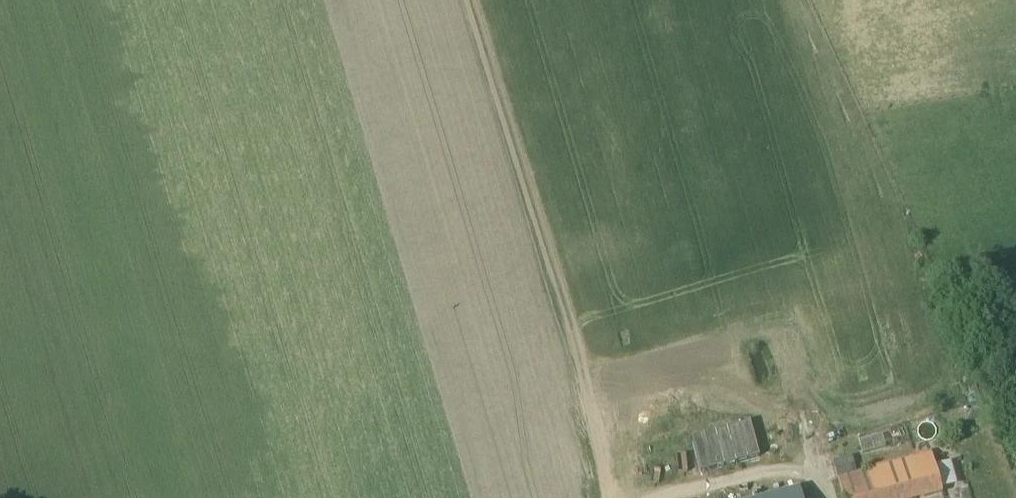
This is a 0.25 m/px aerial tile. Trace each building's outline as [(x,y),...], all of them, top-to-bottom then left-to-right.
[(693,471),(754,460),(747,421),(686,433),(693,471)] [(922,496),(942,491),(931,450),(911,456),(922,496)] [(765,497),(802,497),(799,489),(765,497)]
